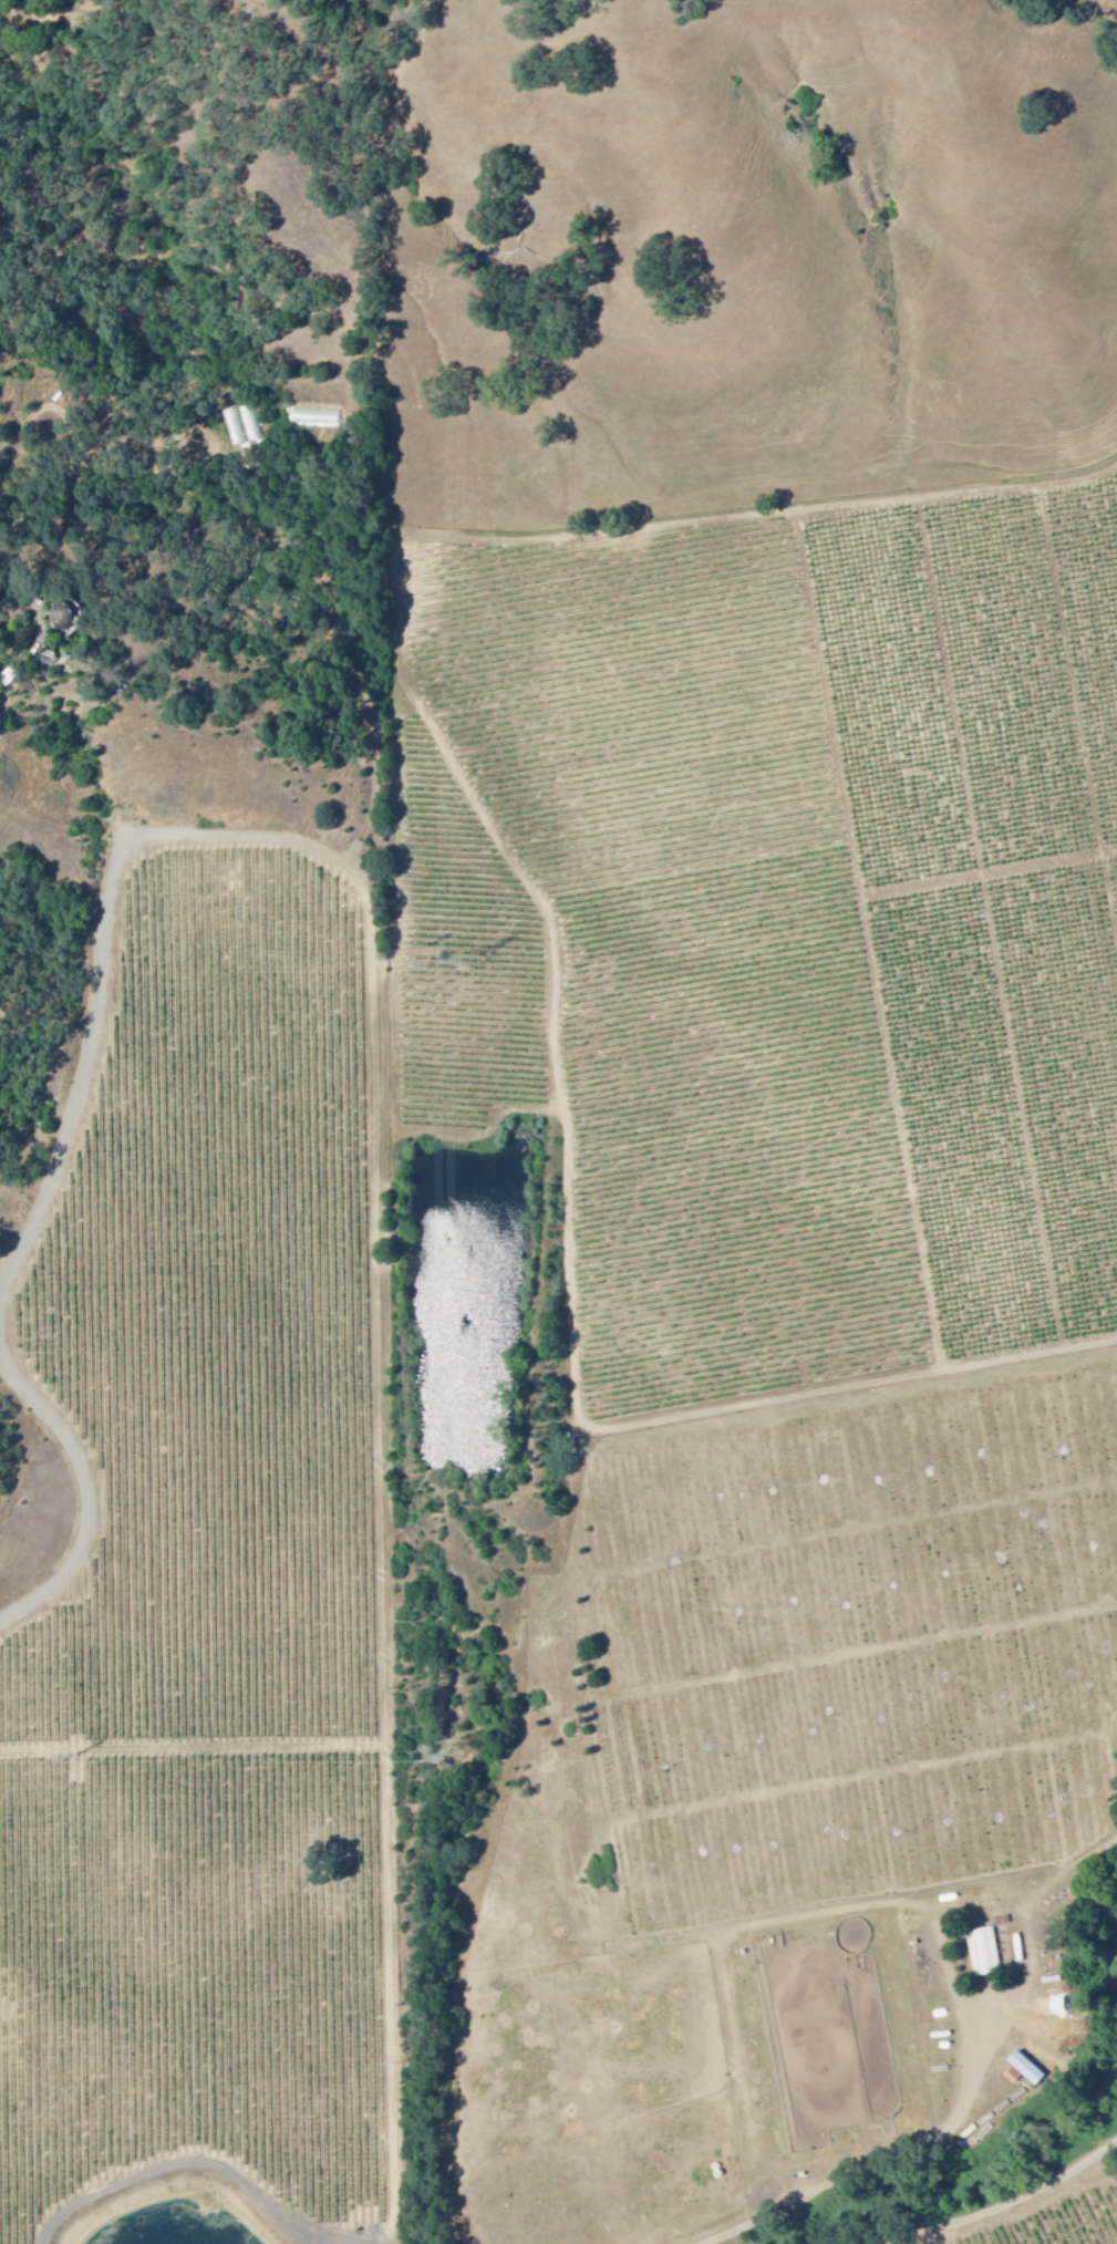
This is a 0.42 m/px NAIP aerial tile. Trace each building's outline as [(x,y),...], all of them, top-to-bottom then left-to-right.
[(1001,1975),(996,1930),(970,1933),(975,1977),(1001,1975)] [(1024,2077),(1036,2089),(1046,2078),(1018,2052),(1008,2063),(1014,2068),(1005,2078),(1015,2087),(1024,2077)]
